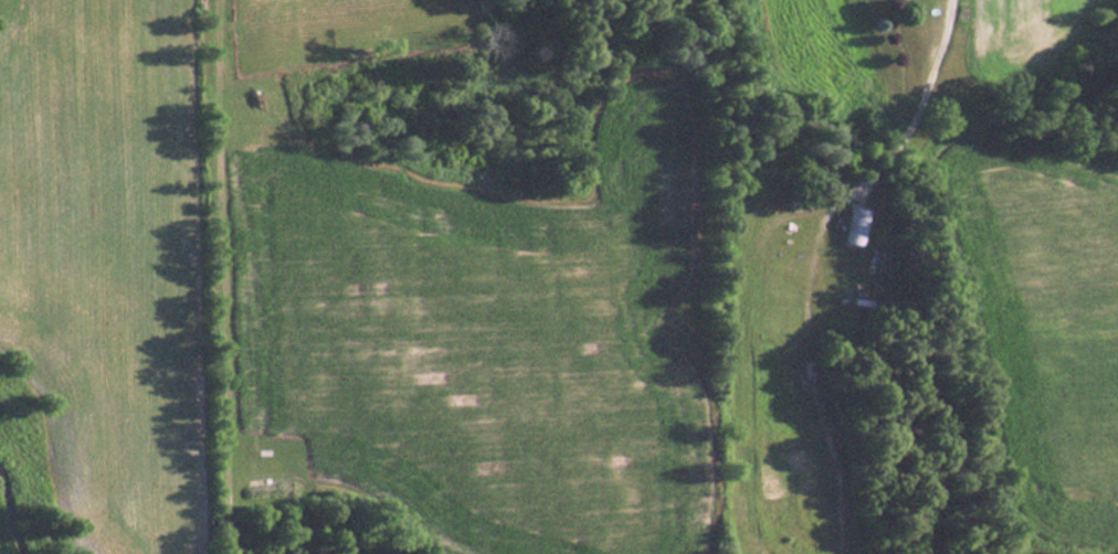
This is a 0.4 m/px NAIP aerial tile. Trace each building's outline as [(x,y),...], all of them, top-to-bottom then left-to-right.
[(867,210),(847,208),(844,245),(863,247),(867,210)]
